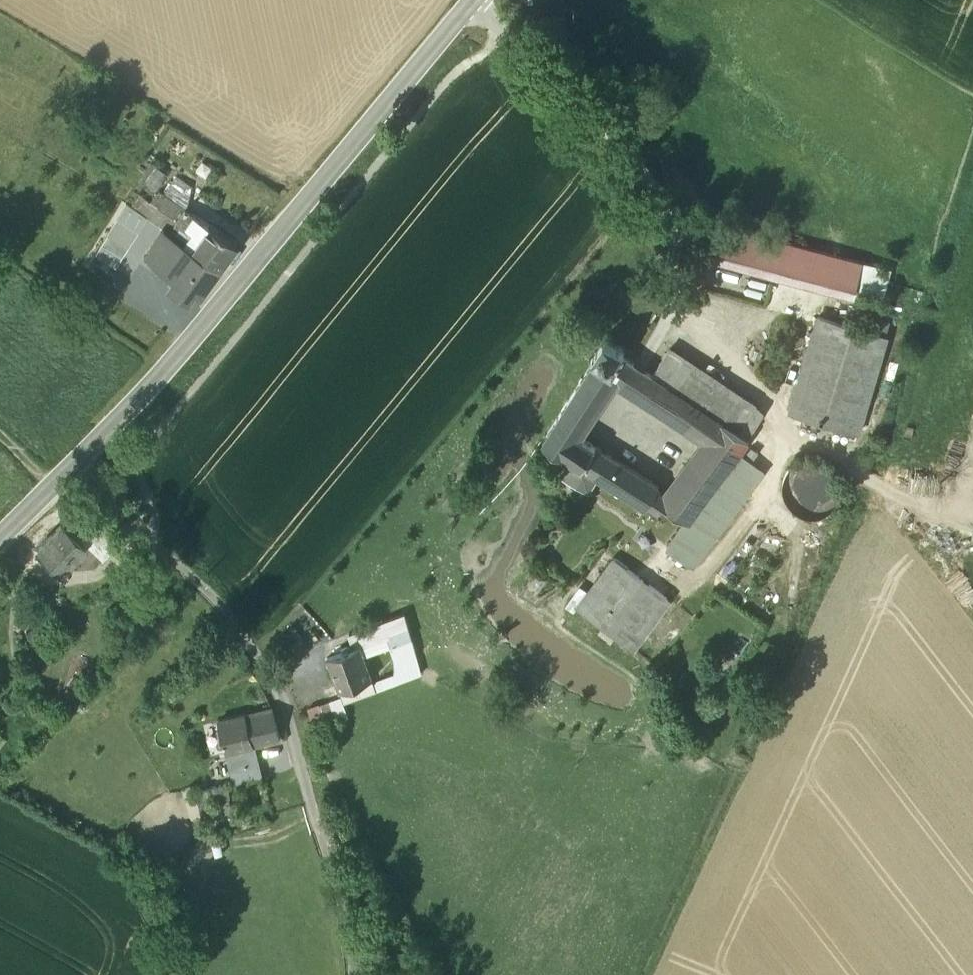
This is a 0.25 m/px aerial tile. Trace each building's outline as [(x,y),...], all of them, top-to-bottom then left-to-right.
[(149,202),(138,194),(130,205),(140,211),(150,218),(166,196),(159,191),(149,202)] [(166,196),(150,218),(165,228),(171,233),(186,210),(166,196)] [(186,210),(171,233),(192,248),(209,225),(186,210)] [(864,262),(713,222),(704,257),(855,297),(857,288),(864,262)] [(134,236),(113,223),(107,233),(107,234),(127,247),(134,236)] [(209,225),(192,248),(220,268),(237,244),(209,225)] [(171,233),(165,228),(145,257),(176,279),(171,286),(189,299),(195,291),(201,295),(202,294),(201,294),(220,268),(192,248),(171,233)] [(107,234),(94,254),(115,267),(128,247),(107,234)] [(888,269),(864,262),(857,288),(883,295),(888,269)] [(888,337),(819,317),(790,413),(859,433),(888,337)] [(595,362),(543,444),(582,469),(585,464),(589,458),(596,447),(578,435),(615,378),(622,384),(635,364),(622,356),(625,352),(604,340),(591,359),(595,362)] [(662,381),(675,389),(696,403),(698,404),(732,427),(749,401),(714,379),(692,364),(670,350),(653,375),(662,381)] [(653,375),(635,364),(622,384),(707,437),(707,443),(670,493),(662,505),(688,521),(667,548),(693,567),(765,472),(739,453),(750,439),(732,427),(698,404),(696,403),(675,389),(662,381),(653,375)] [(670,493),(596,447),(589,458),(656,501),(662,505),(670,493)] [(840,499),(843,488),(840,476),(834,467),(824,460),(812,458),(801,461),(791,467),(785,477),(783,488),(785,500),(792,509),(802,516),(813,518),(824,515),(834,509),(840,499)] [(102,526),(84,511),(66,530),(83,546),(86,544),(102,526)] [(60,525),(37,550),(59,571),(83,546),(66,530),(60,525)] [(122,539),(103,526),(102,526),(86,544),(104,560),(122,539)] [(611,554),(576,602),(634,644),(669,595),(611,554)] [(404,617),(350,636),(355,649),(360,647),(361,650),(368,647),(367,644),(388,636),(392,647),(396,663),(396,677),(373,685),(372,681),(341,693),(345,704),(421,676),(404,617)] [(355,649),(328,659),(340,693),(341,693),(372,681),(361,650),(360,647),(355,649)] [(341,698),(330,702),(330,703),(336,719),(337,723),(349,719),(341,698)] [(336,719),(330,703),(330,702),(320,706),(326,723),(336,719)] [(326,723),(320,706),(310,709),(317,728),(326,724),(326,723)] [(273,710),(219,723),(231,771),(259,765),(254,746),(281,740),(273,710)] [(259,765),(231,771),(234,782),(261,776),(259,765)]
